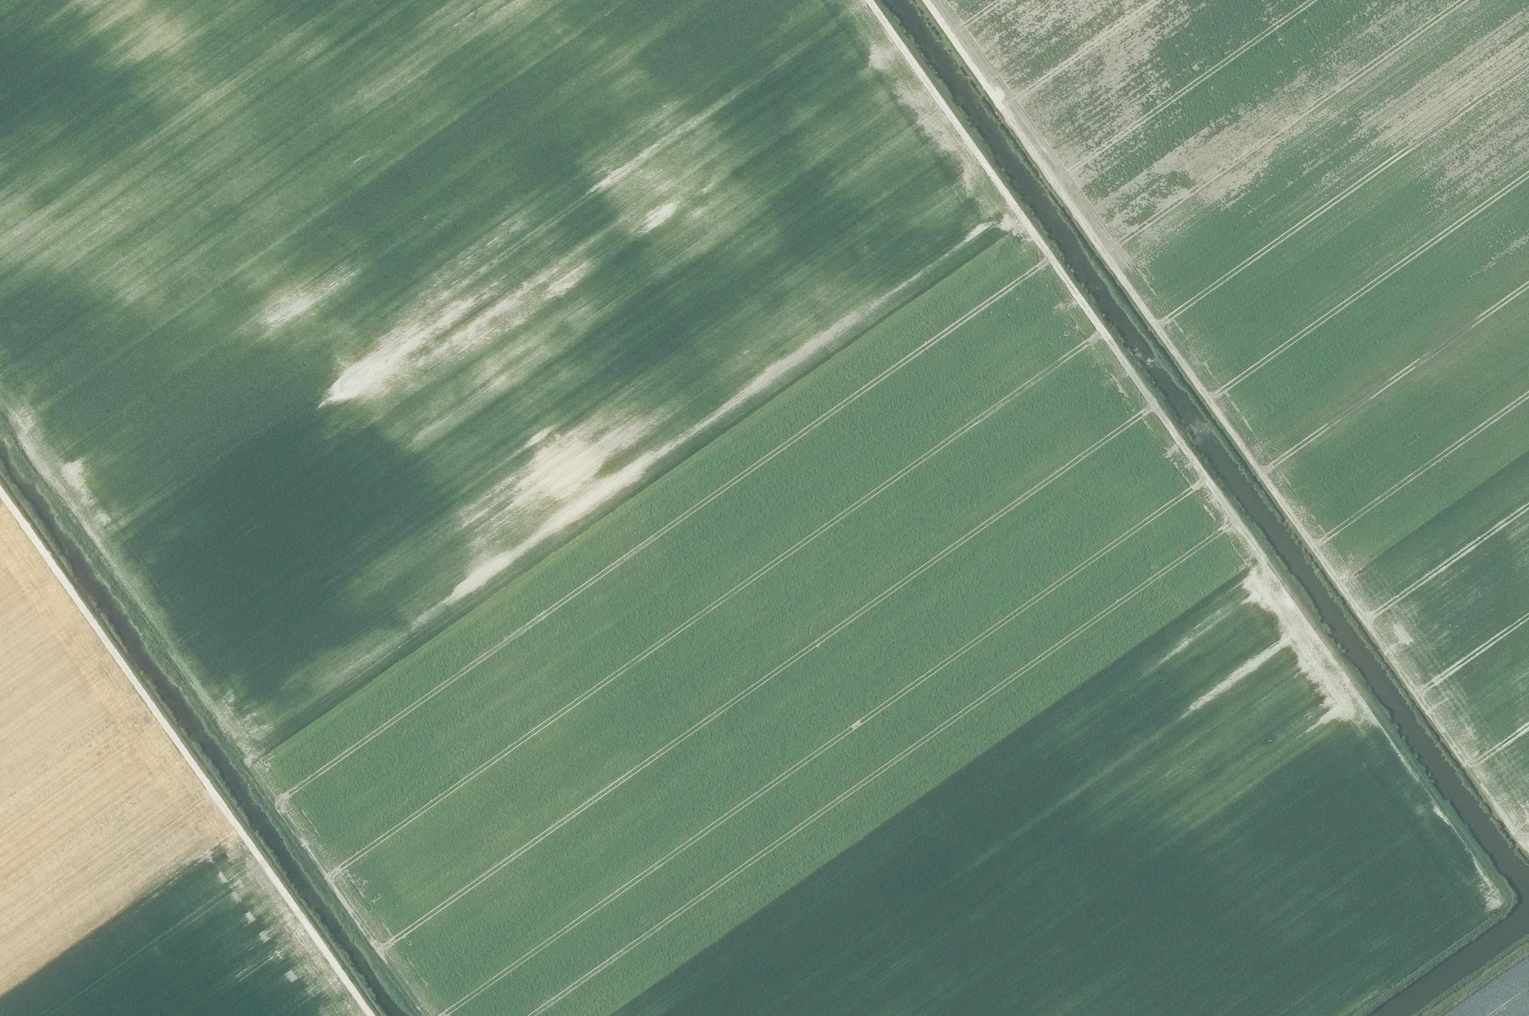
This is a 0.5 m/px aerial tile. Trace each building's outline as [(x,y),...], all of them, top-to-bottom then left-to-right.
[(1093,329),(1102,341),(1107,337),(1098,325),(1093,329)]
